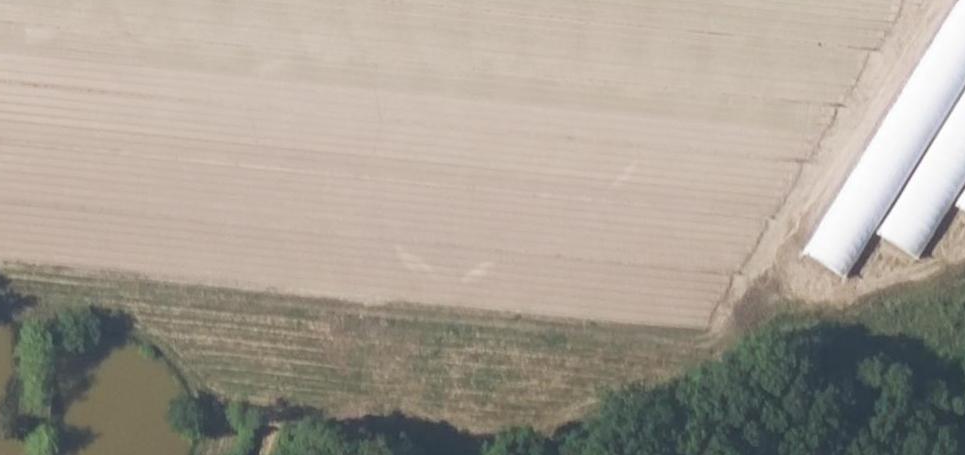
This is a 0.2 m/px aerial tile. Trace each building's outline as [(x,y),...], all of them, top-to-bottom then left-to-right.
[(788,245),(801,253),(964,223),(964,101),(950,117),(964,89),(964,57),(788,245)]
